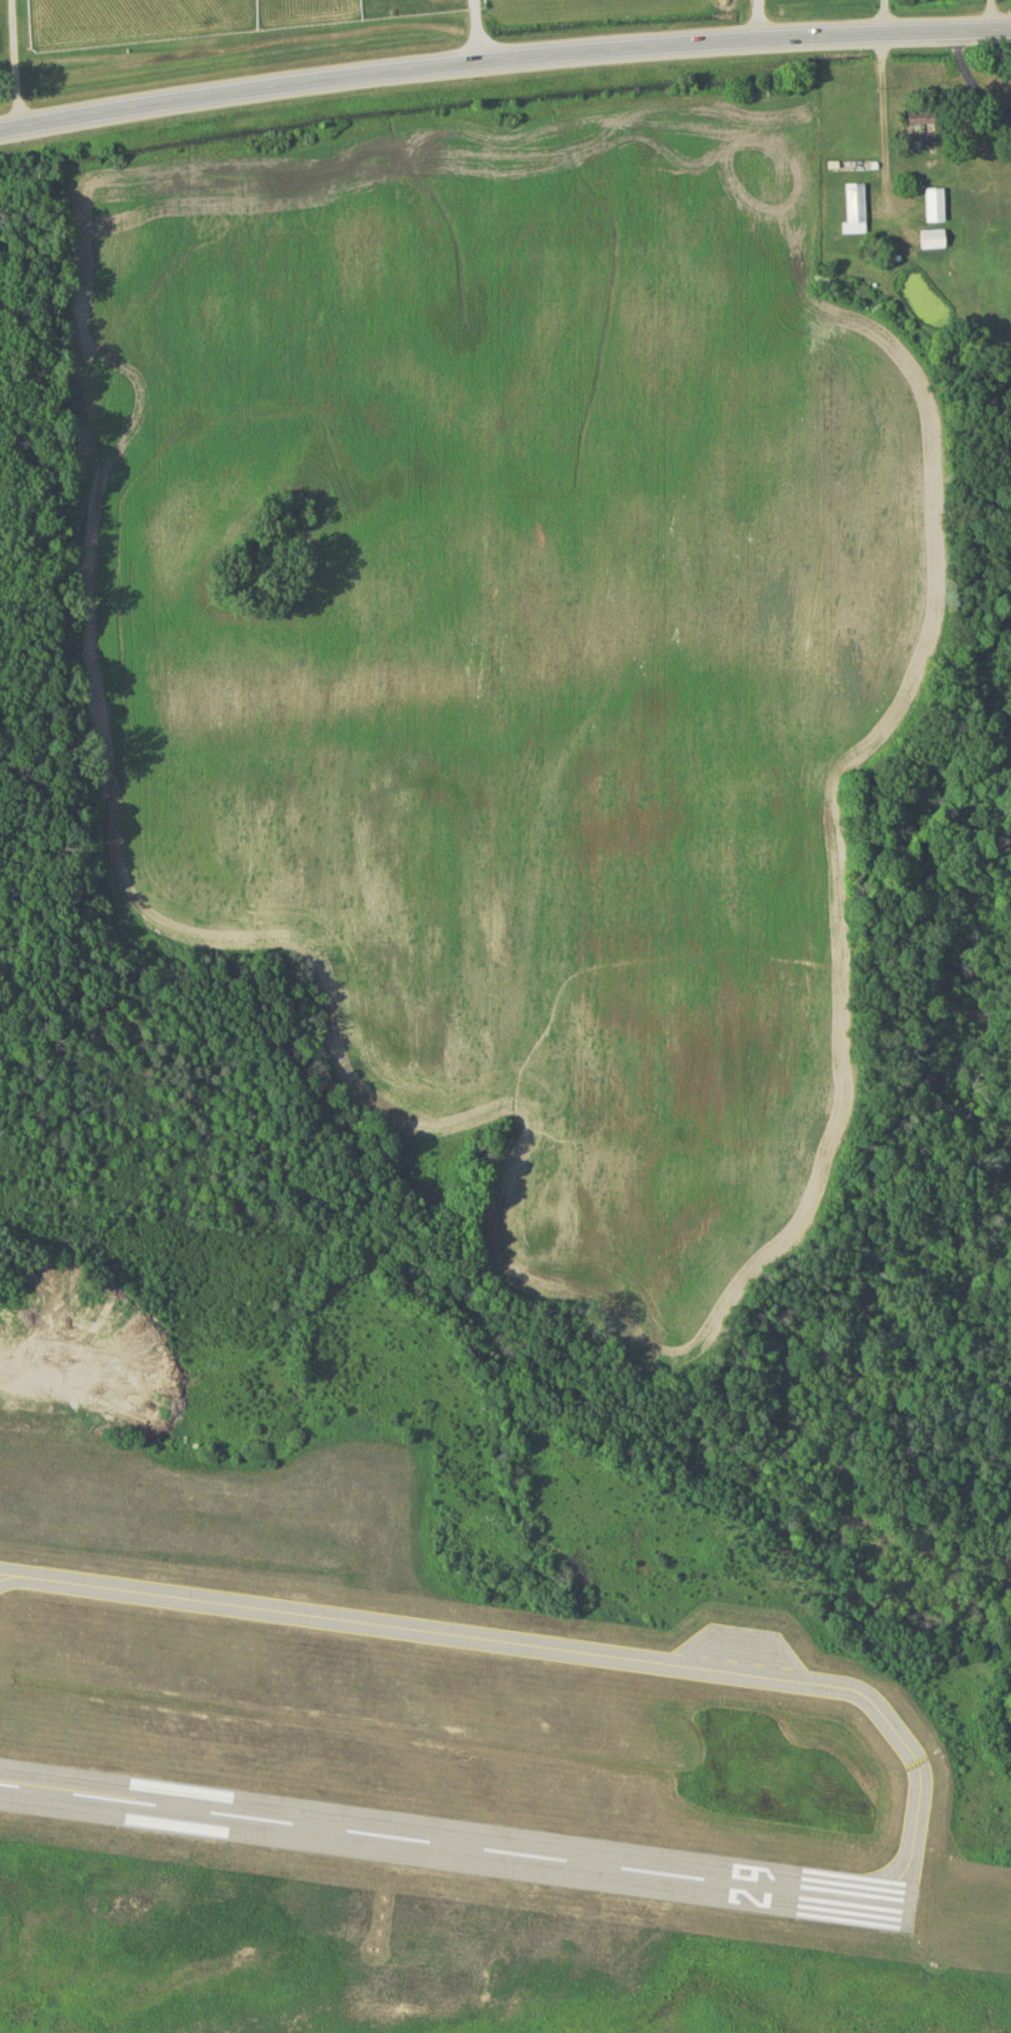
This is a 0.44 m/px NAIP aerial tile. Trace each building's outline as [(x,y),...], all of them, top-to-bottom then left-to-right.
[(984,81),(984,109),(1010,109),(1010,81),(984,81)] [(910,116),(910,141),(937,141),(937,116),(910,116)] [(848,228),(842,228),(842,238),(867,238),(866,189),(847,189),(848,228)] [(925,228),(946,228),(946,193),(925,193),(925,228)] [(947,253),(947,235),(921,235),(921,253),(947,253)]
